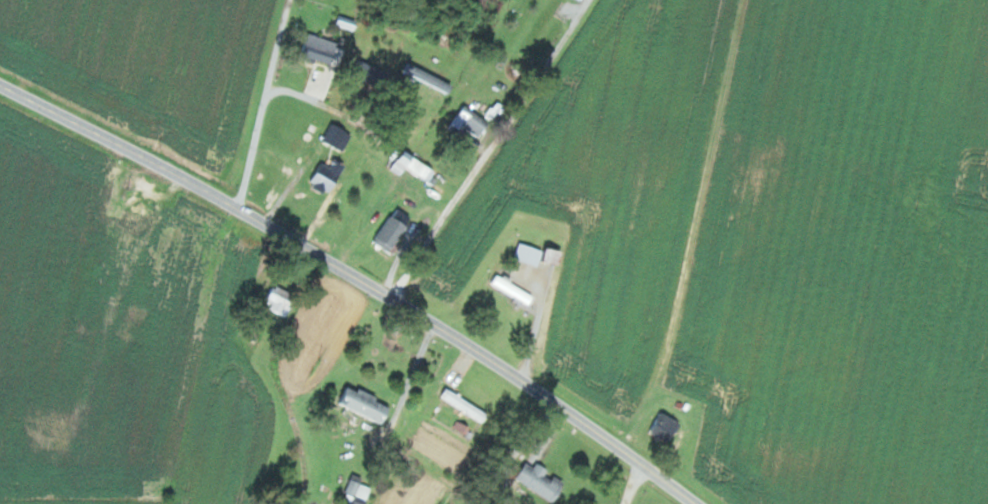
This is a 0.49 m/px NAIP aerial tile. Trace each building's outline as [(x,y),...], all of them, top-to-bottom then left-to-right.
[(344,43),(310,34),(304,57),(339,66),(344,43)] [(366,80),(384,90),(392,74),(374,65),(366,80)] [(492,120),(463,106),(452,129),(482,142),(492,120)] [(325,140),(344,151),(354,134),(335,122),(325,140)] [(392,168),(402,175),(408,167),(430,181),(437,171),(405,149),(392,168)] [(313,180),(332,192),(348,165),(337,159),(332,168),(323,163),(313,180)] [(392,252),(415,218),(399,208),(376,242),(392,252)] [(539,266),(545,251),(523,243),(517,257),(539,266)] [(493,282),(530,306),(536,297),(499,273),(493,282)] [(288,316),(297,295),(274,285),(265,307),(288,316)] [(388,421),(394,402),(348,387),(342,406),(388,421)] [(490,413),(448,389),(443,397),(485,422),(490,413)] [(652,432),(671,443),(683,423),(664,412),(652,432)] [(556,502),(568,483),(531,460),(519,479),(556,502)]
